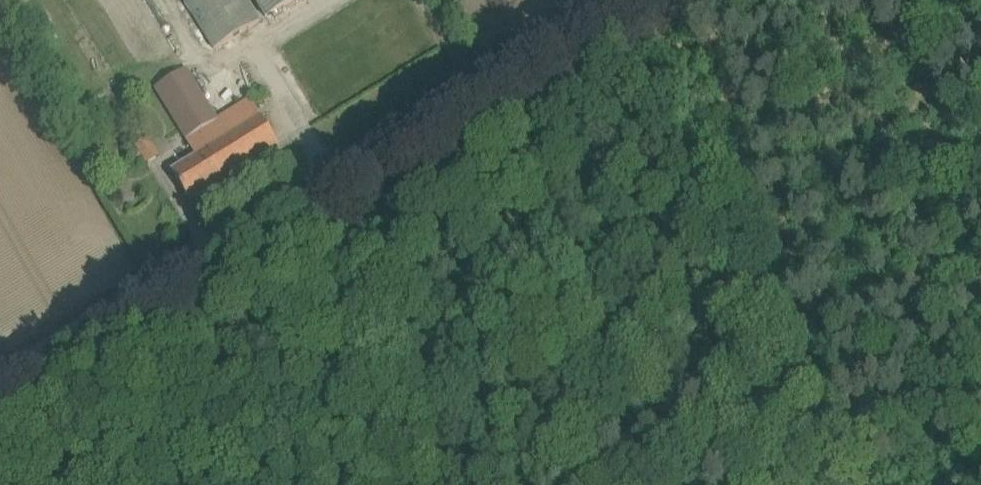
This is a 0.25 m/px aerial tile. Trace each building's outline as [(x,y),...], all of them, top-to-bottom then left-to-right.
[(213,50),(261,21),(248,0),(183,0),(213,50)] [(267,20),(298,0),(255,0),(267,20)] [(187,69),(155,88),(186,139),(218,120),(187,69)] [(197,157),(172,172),(191,202),(280,148),(250,99),(218,120),(186,139),(197,157)] [(136,145),(147,163),(159,156),(148,138),(136,145)]
